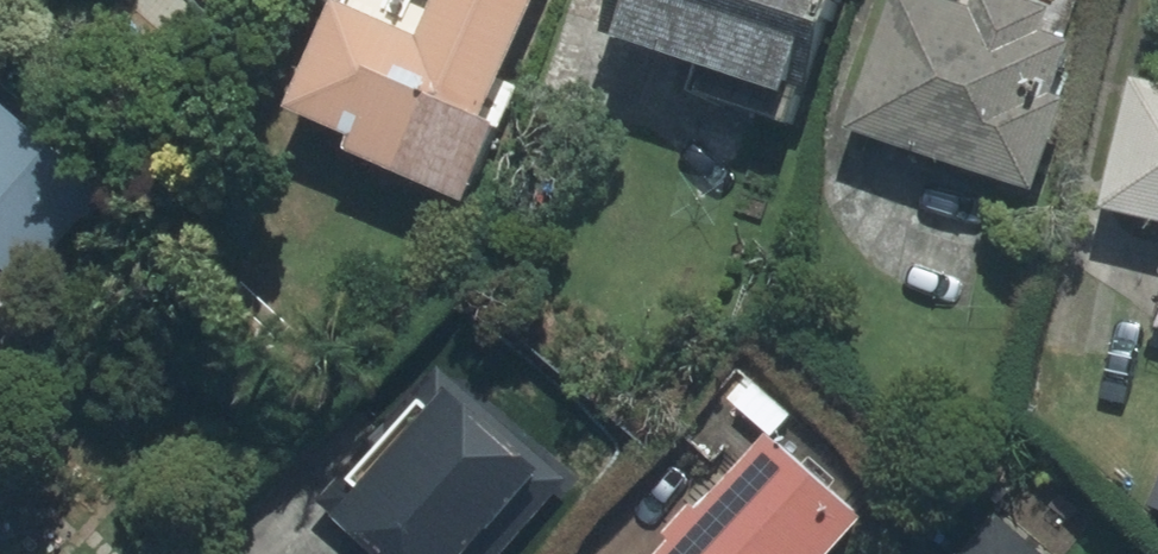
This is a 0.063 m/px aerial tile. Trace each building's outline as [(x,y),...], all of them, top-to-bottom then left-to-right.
[(377,133),(368,153),(487,206),(495,186),(500,188),(532,117),(520,112),(532,84),(523,80),(559,0),(358,0),(311,103),(377,133)] [(637,28),(830,86),(845,40),(857,0),(646,0),(637,28)] [(990,4),(977,0),(906,0),(864,128),(1054,190),(1085,96),(1077,93),(1095,39),(1064,29),(1069,15),(1023,0),(991,0),(990,4)] [(15,82),(0,69),(0,98),(15,82)] [(1157,218),(1157,78),(1147,76),(1123,210),(1157,218)] [(127,194),(17,98),(0,117),(0,339),(127,194)] [(363,459),(326,502),(382,552),(381,553),(520,553),(582,483),(447,364),(379,442),(387,449),(371,466),(363,459)] [(733,490),(723,482),(675,539),(685,547),(679,553),(849,553),(880,517),(781,434),(733,490)] [(1022,510),(984,553),(1074,553),(1022,510)]
